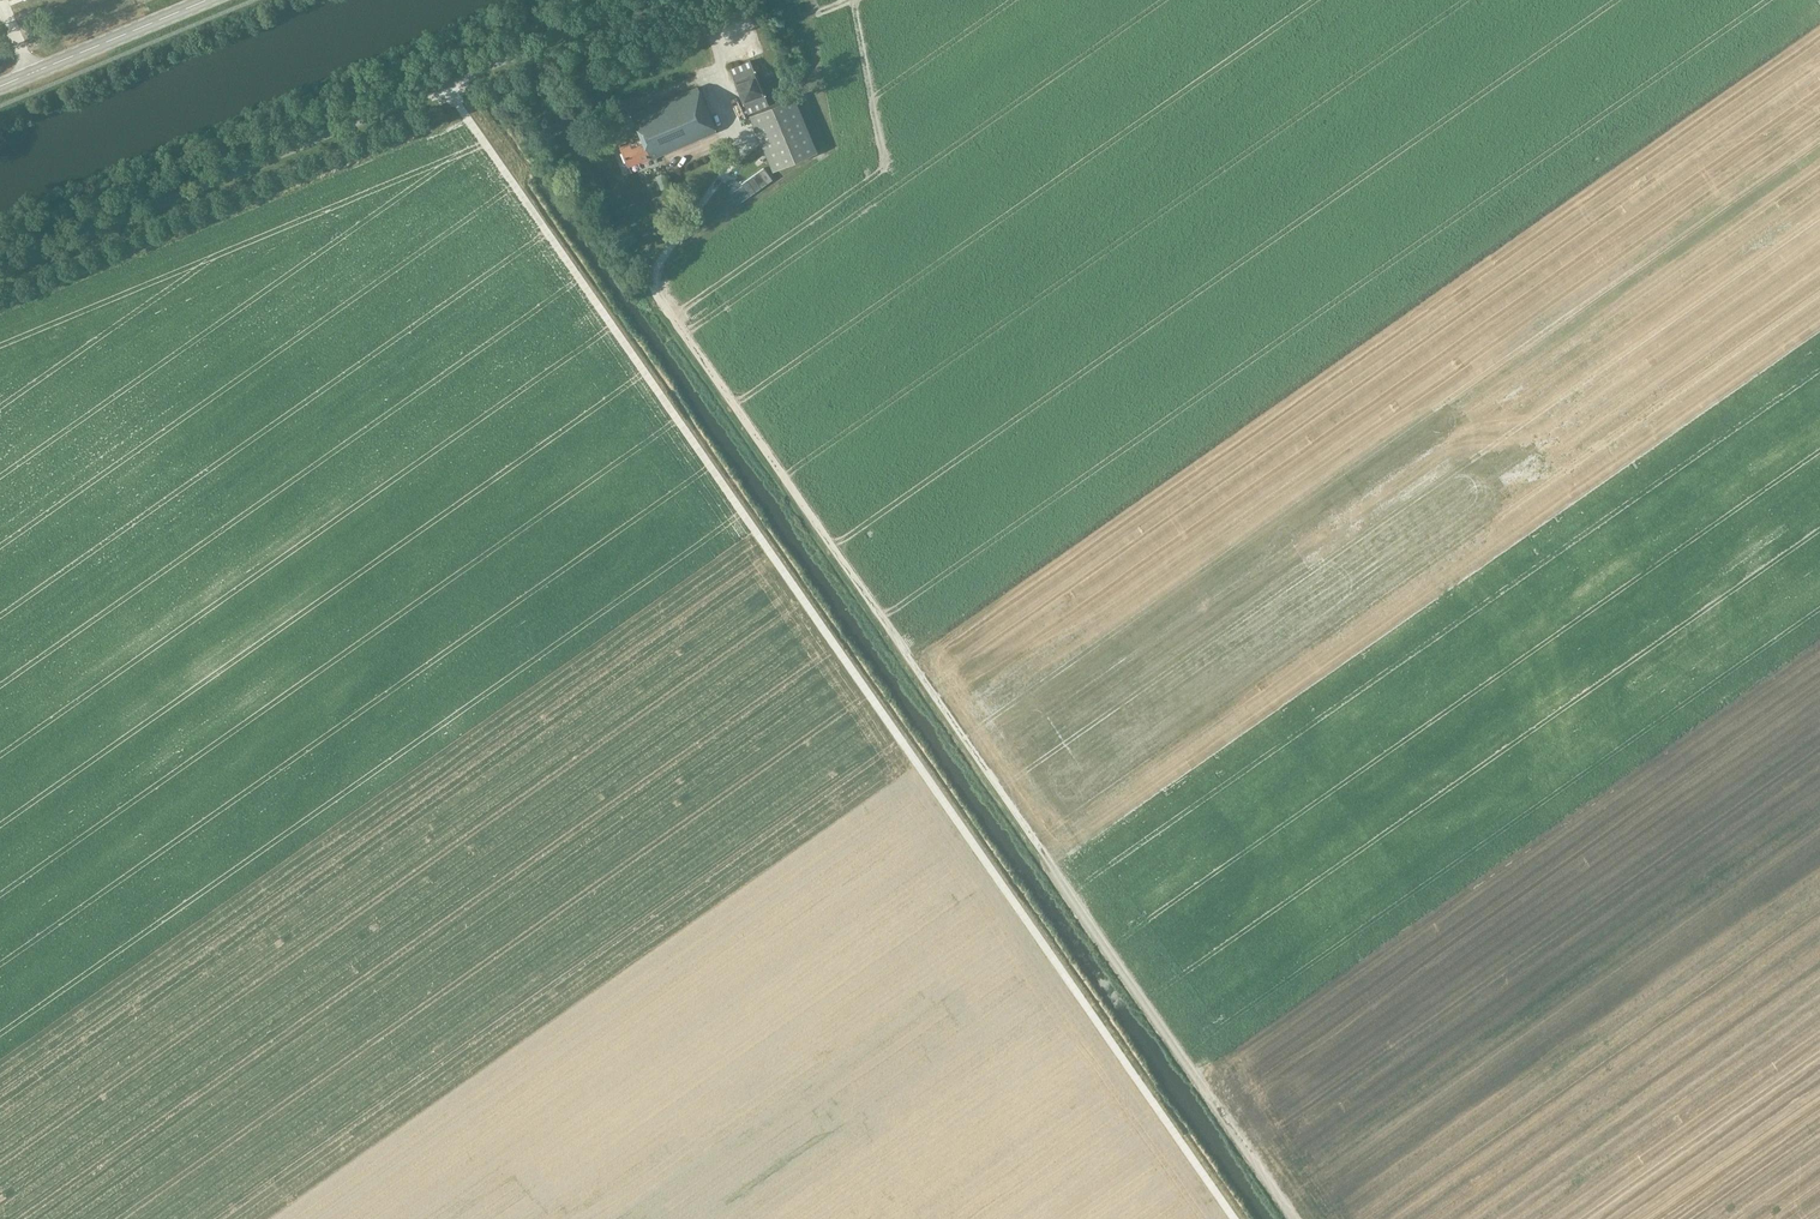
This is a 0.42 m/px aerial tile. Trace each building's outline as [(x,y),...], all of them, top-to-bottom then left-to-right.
[(795,96),(770,107),(766,95),(766,94),(756,71),(755,72),(749,60),(729,69),(733,77),(732,78),(744,105),(745,105),(749,115),(749,116),(772,171),(818,151),(795,96)] [(641,163),(659,156),(717,132),(698,86),(632,114),(642,138),(620,147),(628,167),(640,161),(641,163)] [(653,171),(647,174),(654,187),(660,183),(653,171)]
